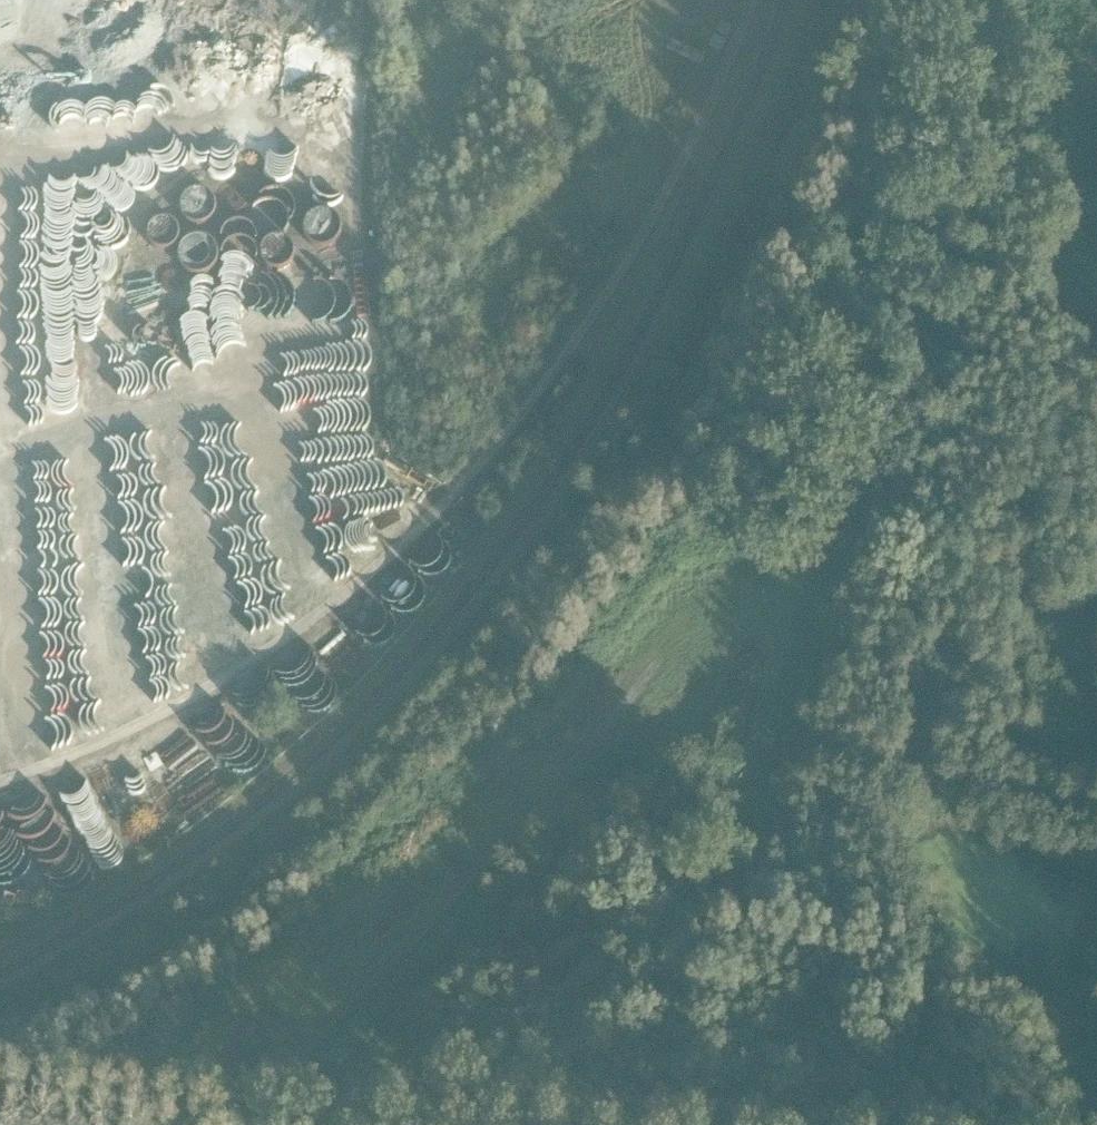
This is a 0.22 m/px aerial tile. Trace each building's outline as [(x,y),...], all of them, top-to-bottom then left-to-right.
[(0,285),(0,310),(1,311),(30,297),(19,276),(0,285)] [(402,594),(420,576),(412,566),(393,585),(402,594)] [(324,689),(361,652),(334,626),(297,662),(324,689)] [(105,874),(126,865),(99,802),(115,795),(112,787),(137,776),(127,754),(101,766),(104,772),(79,783),(90,808),(75,814),(91,851),(94,849),(105,874)]
